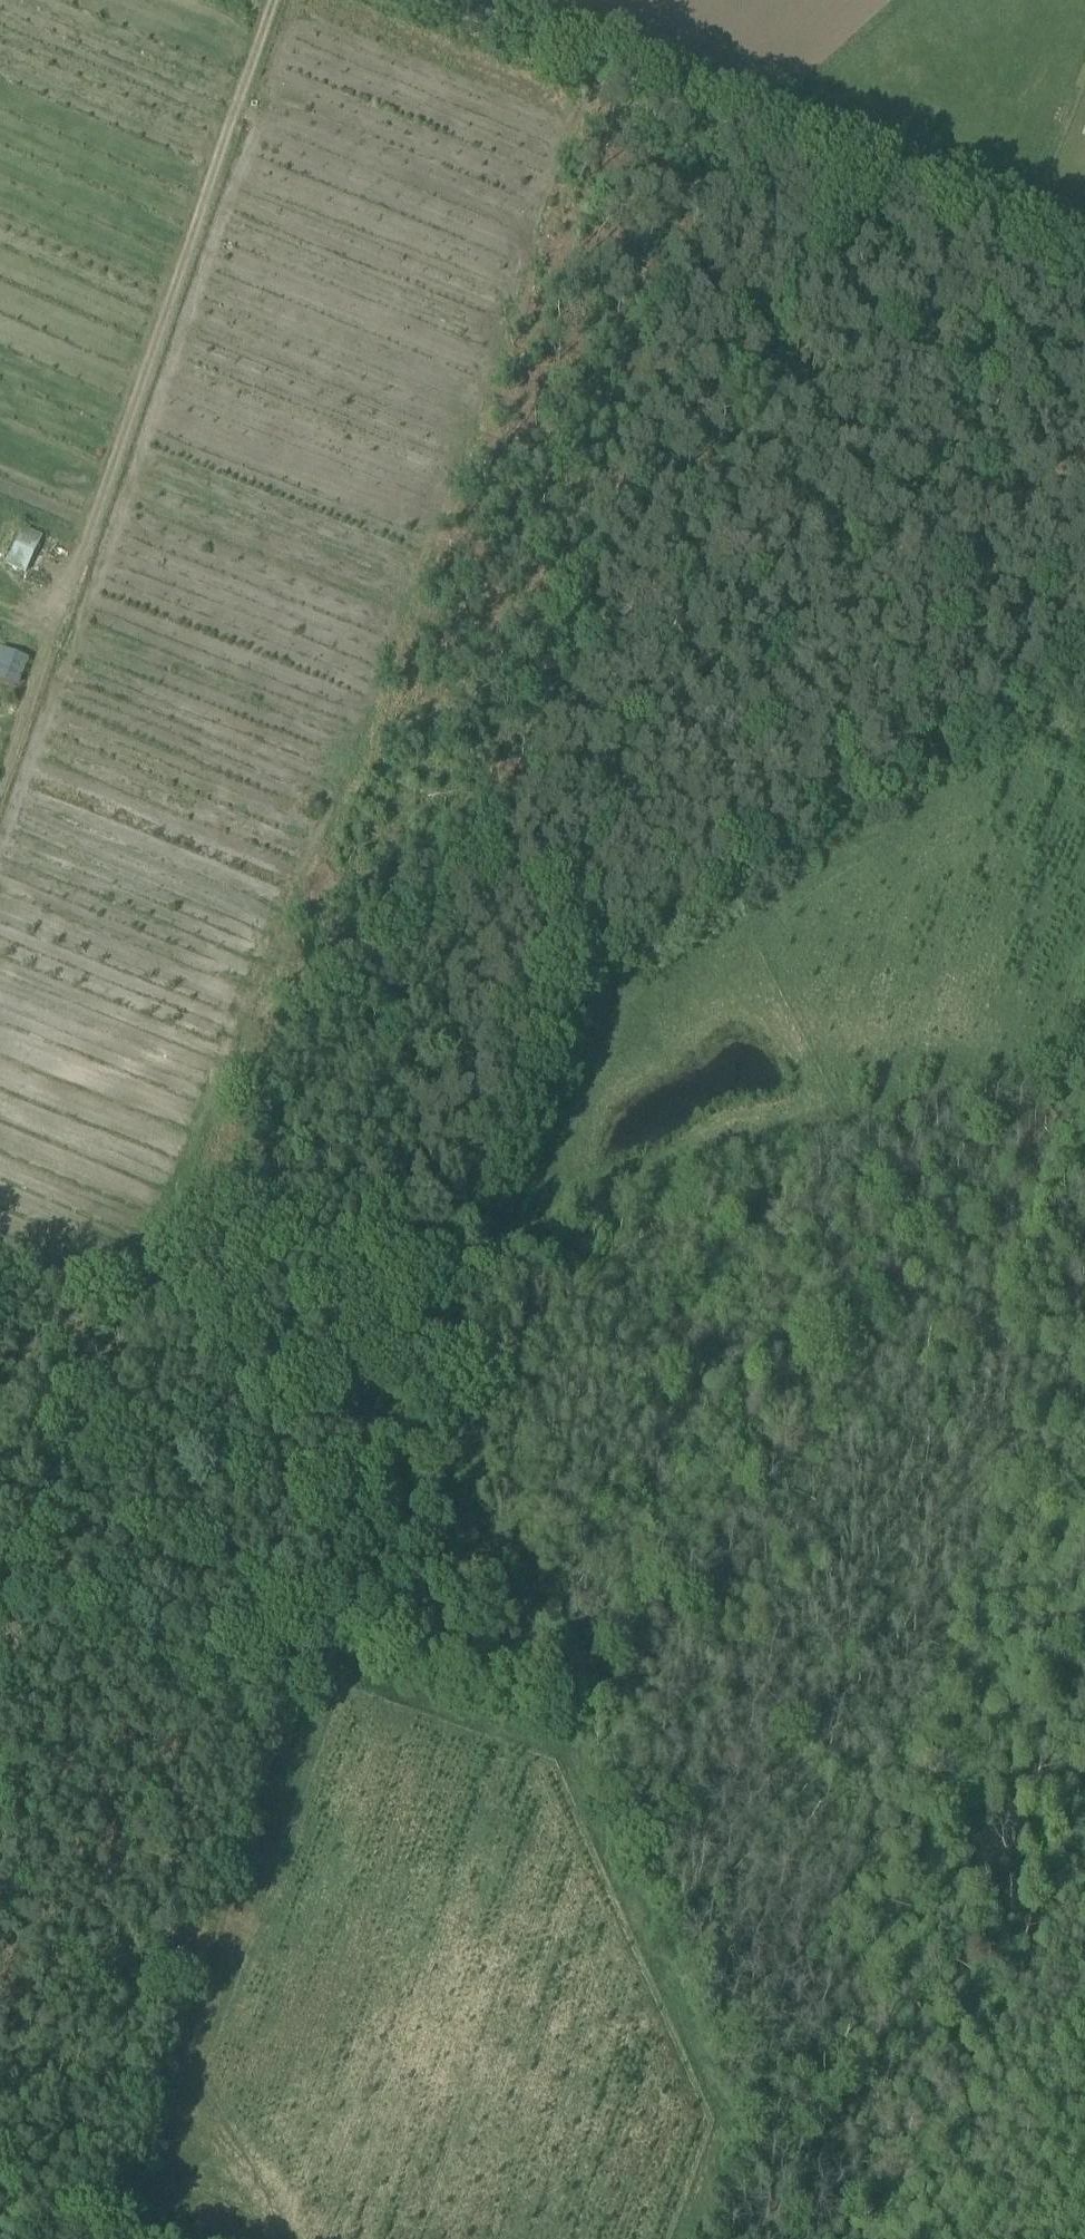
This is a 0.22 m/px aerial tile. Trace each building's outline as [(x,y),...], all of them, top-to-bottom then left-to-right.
[(8,553),(31,562),(38,545),(15,536),(8,553)]
